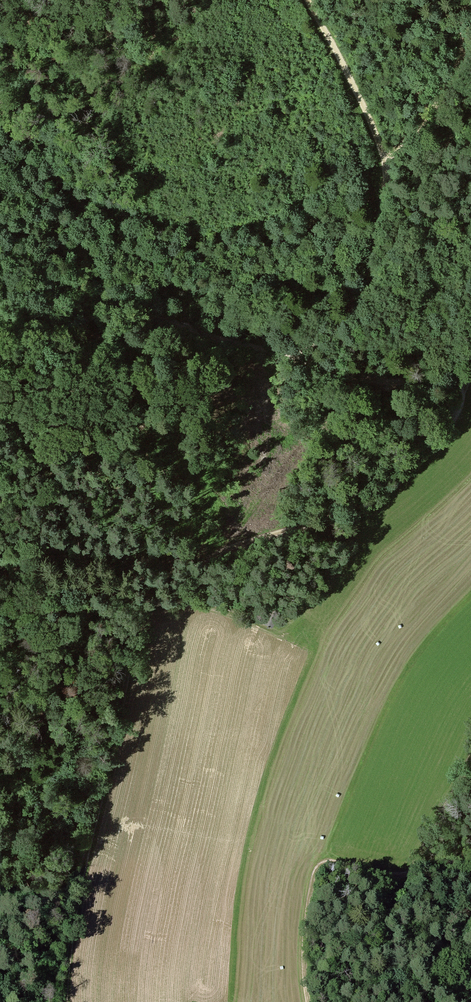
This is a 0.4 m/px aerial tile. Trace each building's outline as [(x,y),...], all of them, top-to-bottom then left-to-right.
[(280,616),(266,610),(260,621),(274,628),(280,616)]
